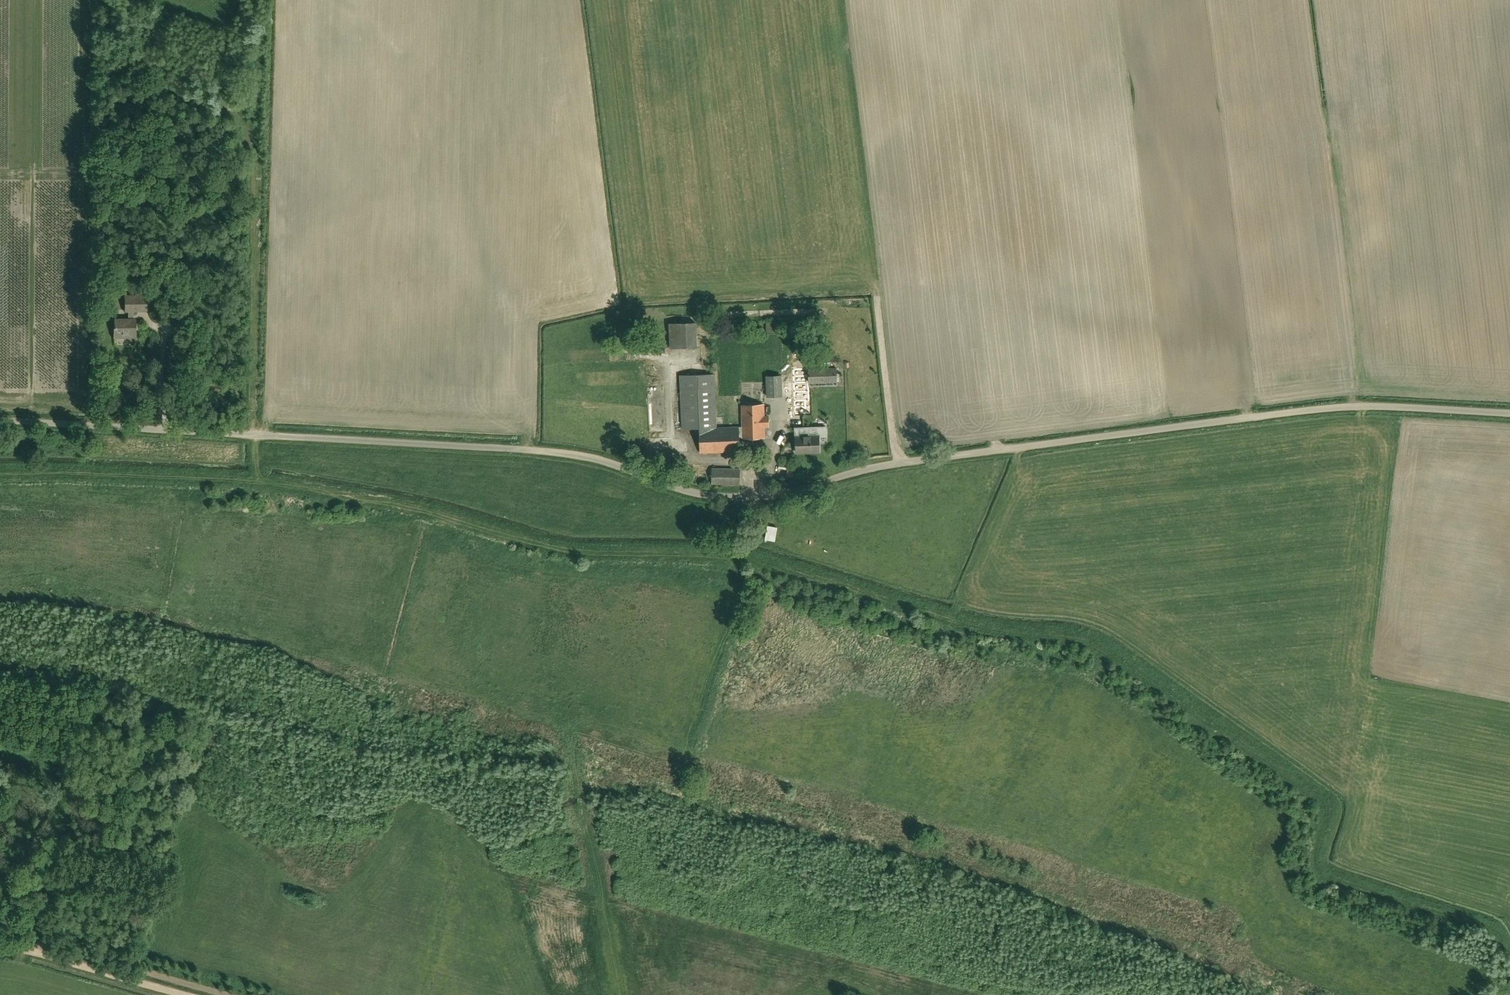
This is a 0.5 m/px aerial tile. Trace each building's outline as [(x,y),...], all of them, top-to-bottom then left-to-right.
[(133,310),(146,310),(146,294),(125,294),(125,310),(128,310),(128,318),(115,318),(115,325),(114,325),(114,336),(135,336),(135,318),(133,318),(133,310)] [(670,348),(697,346),(696,321),(668,323),(670,348)] [(766,332),(779,331),(779,323),(766,323),(766,332)] [(837,367),(796,369),(796,384),(838,382),(837,367)] [(764,426),(768,425),(768,416),(764,416),(763,404),(741,405),(742,426),(716,427),(714,374),(680,375),(682,428),(699,427),(700,452),(739,451),(739,438),(764,437),(764,426)] [(780,375),(766,376),(767,396),(781,395),(780,375)] [(796,452),(819,451),(818,437),(826,436),(826,426),(794,427),(795,452),(796,452)] [(740,484),(740,468),(712,468),(712,483),(740,484)]
